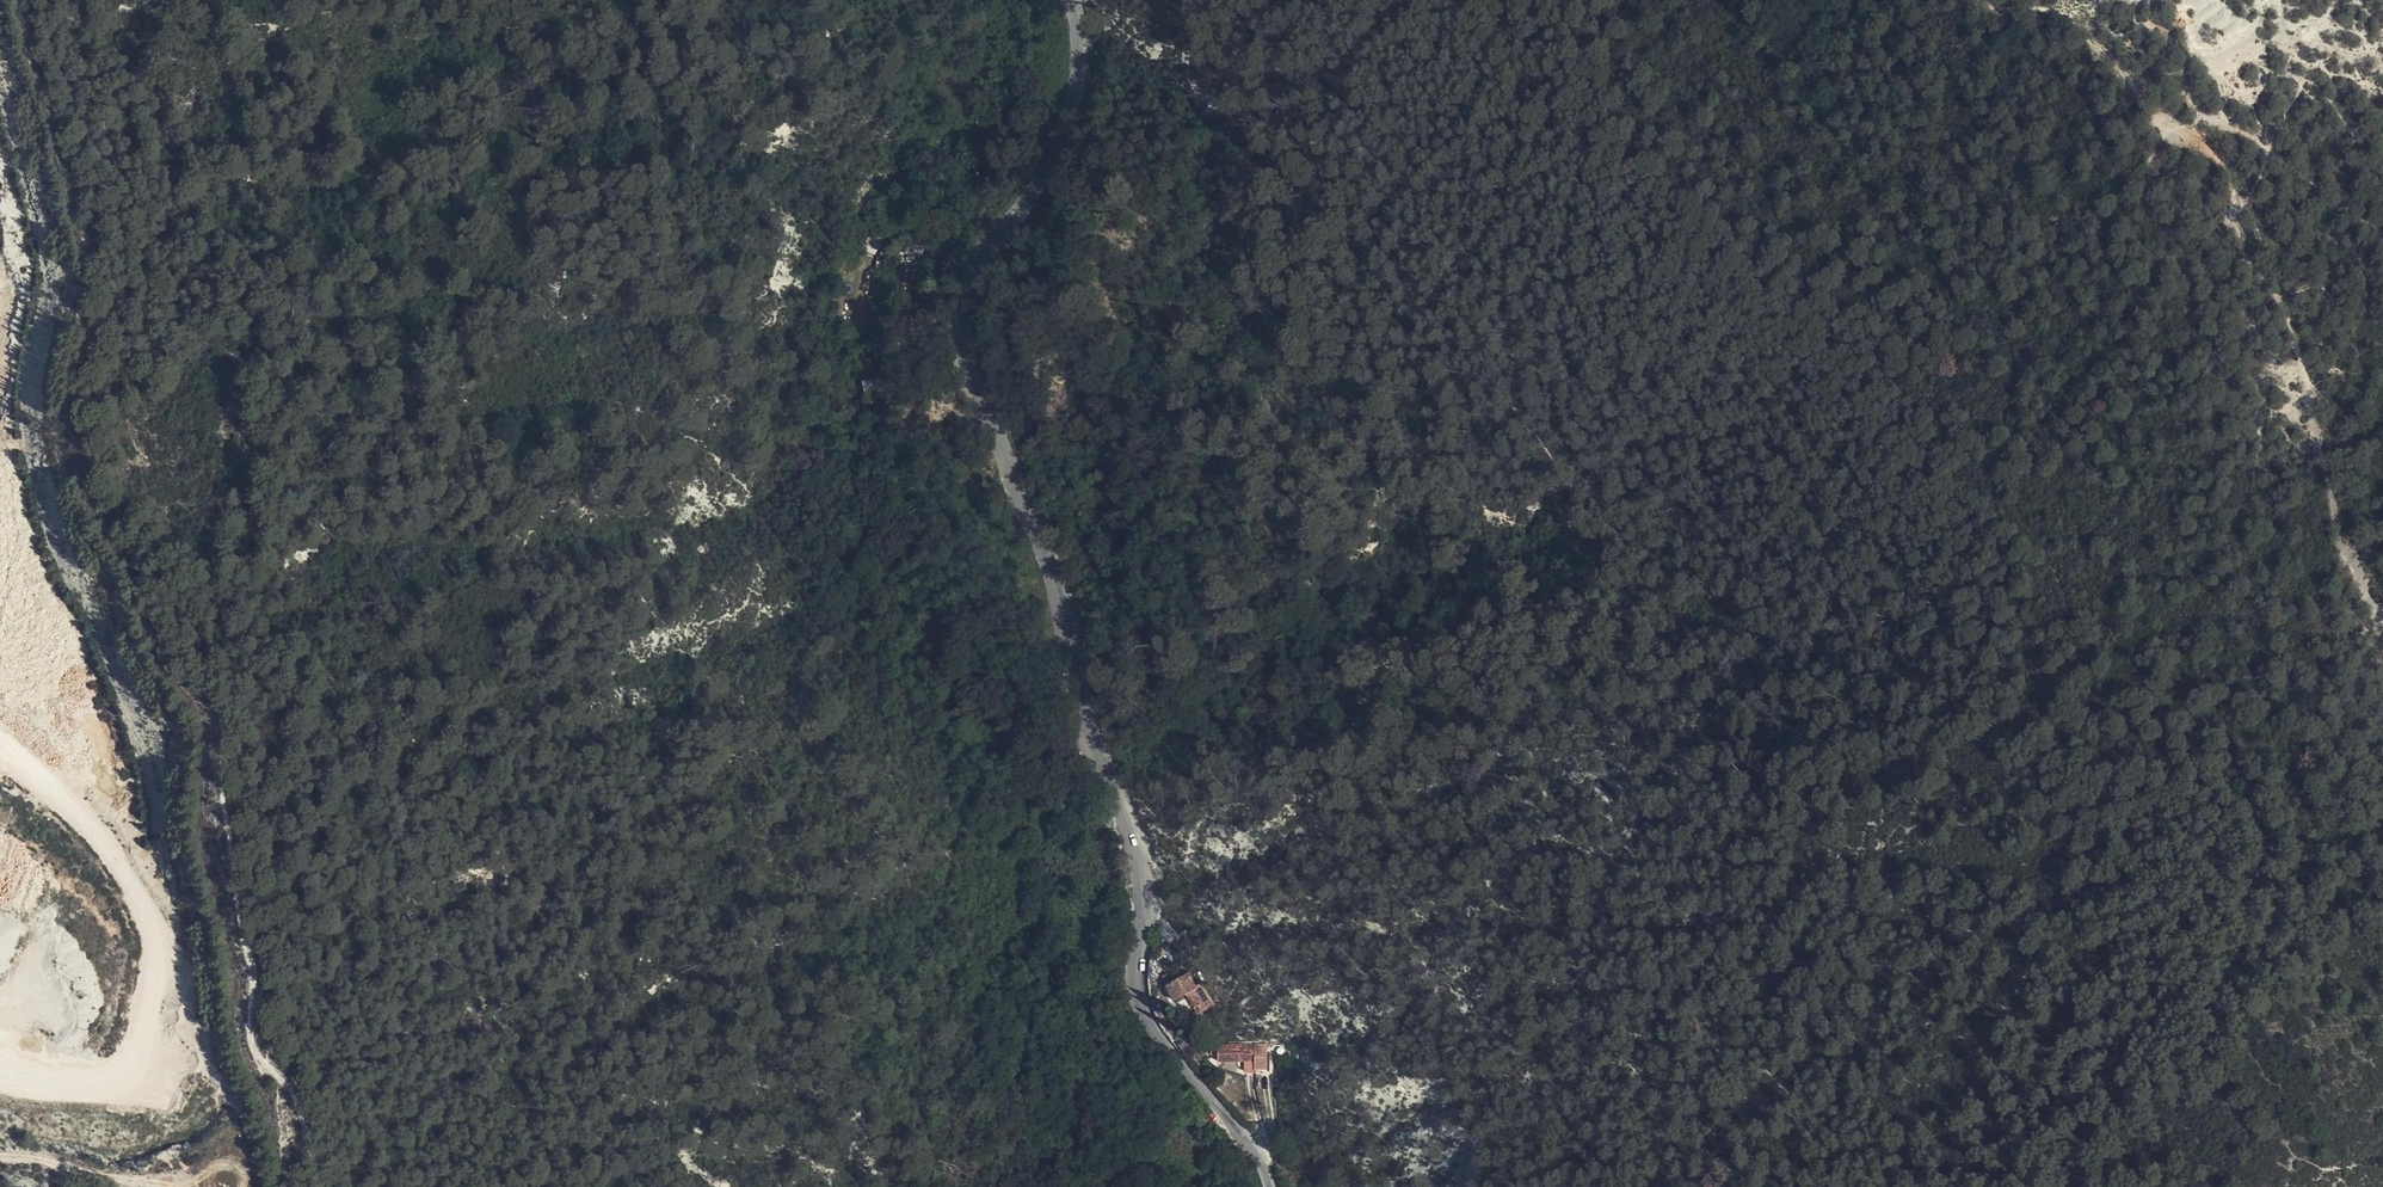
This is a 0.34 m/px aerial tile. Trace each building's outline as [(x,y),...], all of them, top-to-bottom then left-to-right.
[(1171,981),(1175,990),(1191,983),(1186,974),(1171,981)] [(1191,983),(1175,990),(1182,1005),(1203,997),(1207,1009),(1202,1012),(1205,1020),(1220,1013),(1210,990),(1204,993),(1198,980),(1191,983)] [(1263,1063),(1263,1048),(1227,1048),(1227,1064),(1263,1063)] [(1270,1048),(1263,1048),(1263,1063),(1271,1063),(1270,1048)]
